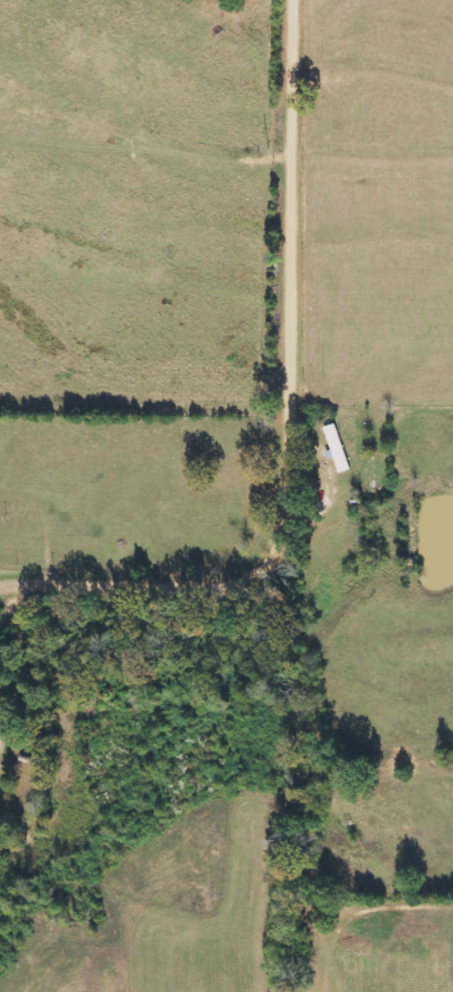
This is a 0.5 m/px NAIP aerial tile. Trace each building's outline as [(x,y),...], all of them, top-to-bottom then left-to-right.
[(326,427),(337,473),(349,471),(337,424),(326,427)]
